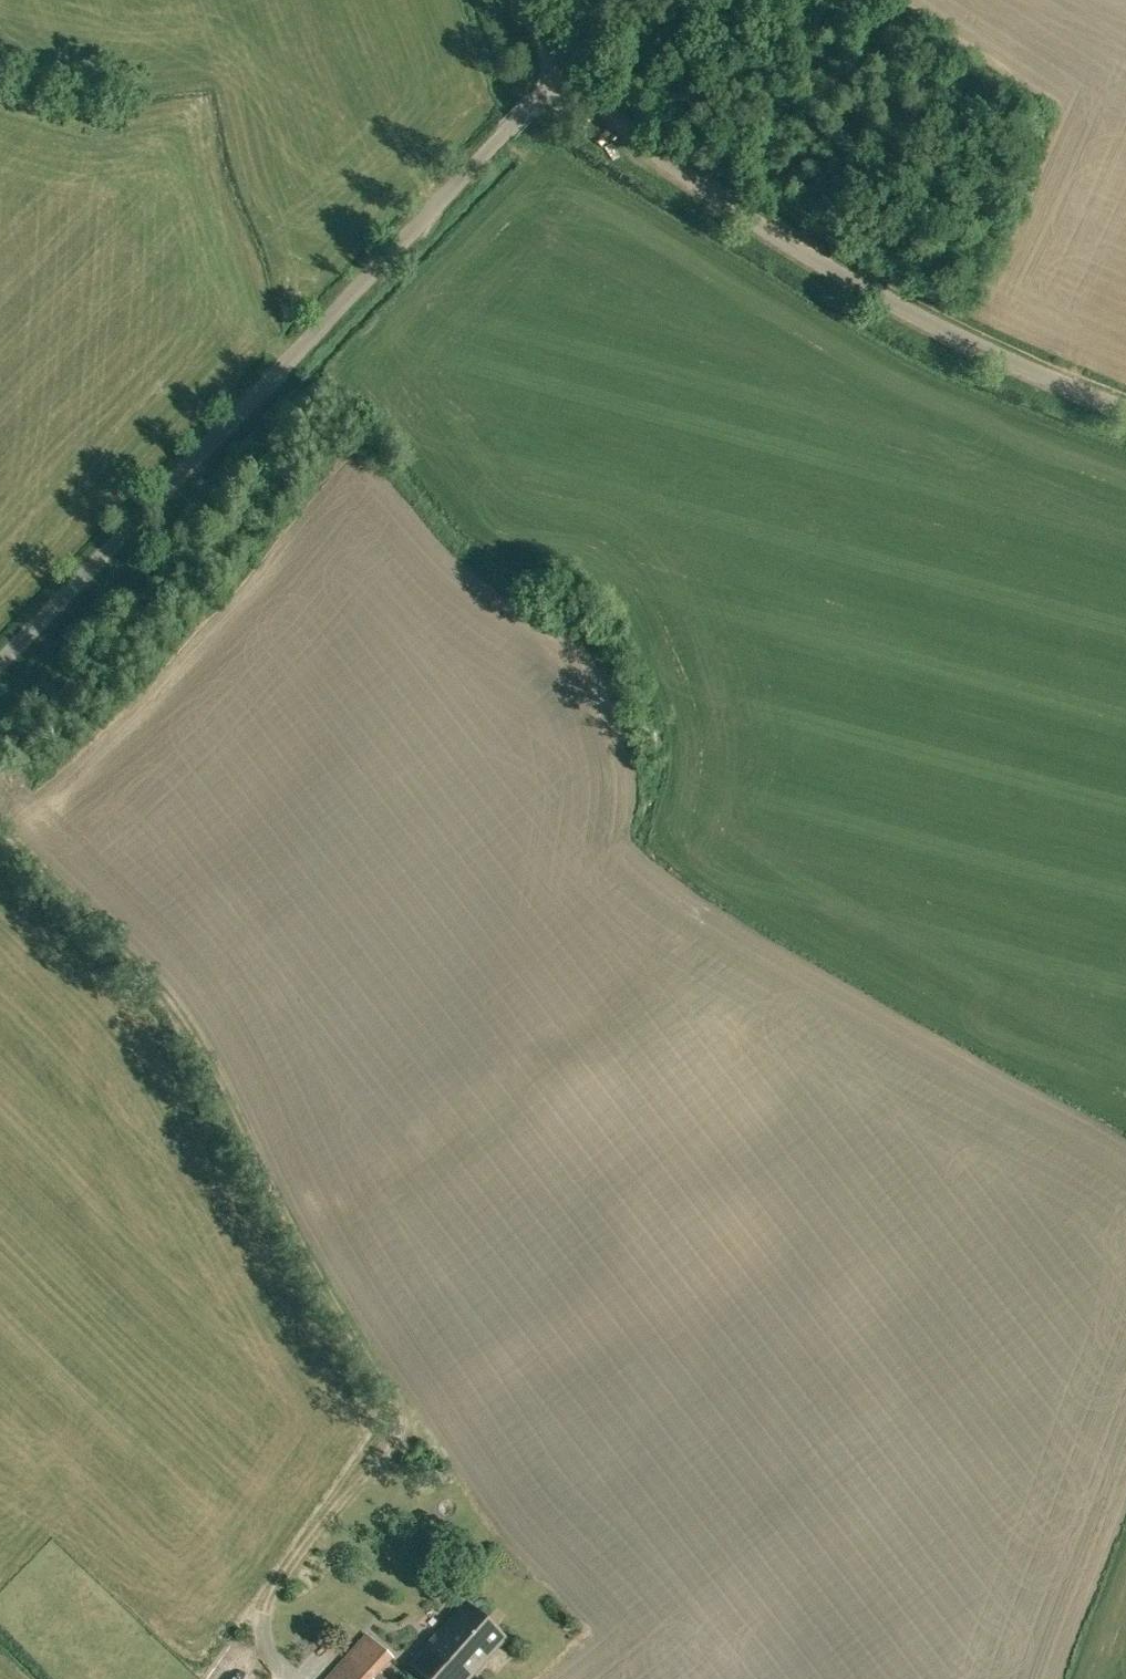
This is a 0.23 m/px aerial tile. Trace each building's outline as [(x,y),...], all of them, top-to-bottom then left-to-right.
[(506,1638),(465,1602),(410,1664),(427,1678),(470,1678),(506,1638)] [(325,1678),(367,1678),(389,1655),(371,1640),(365,1634),(325,1678)]
